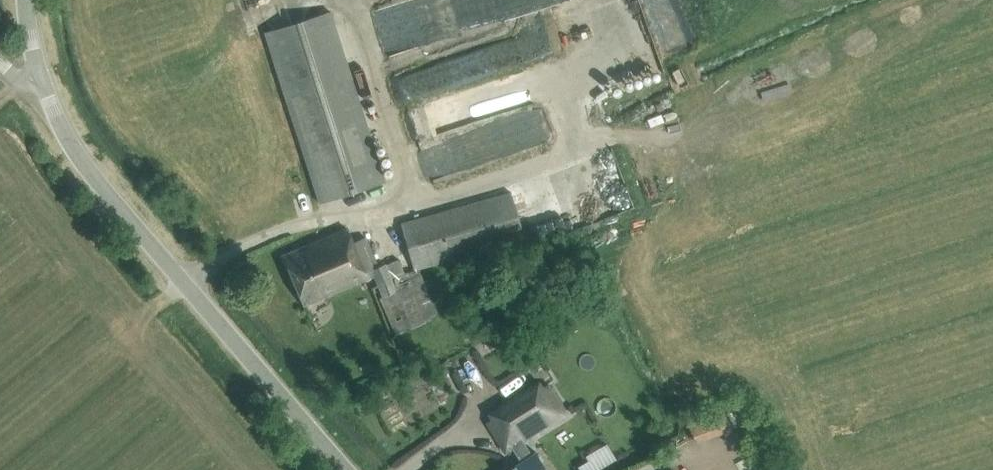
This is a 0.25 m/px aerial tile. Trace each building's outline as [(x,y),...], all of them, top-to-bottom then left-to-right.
[(331,11),(265,32),(319,202),(385,180),(331,11)] [(753,62),(762,82),(788,69),(779,50),(753,62)] [(412,108),(422,141),(523,112),(513,78),(412,108)] [(444,175),(538,143),(530,117),(435,150),(444,175)] [(524,238),(511,192),(401,223),(414,269),(524,238)] [(440,315),(430,292),(425,295),(413,269),(391,279),(385,265),(378,268),(366,237),(353,242),(347,228),(283,254),(304,304),(373,276),(398,333),(440,315)] [(506,469),(535,469),(528,458),(532,455),(531,454),(523,441),(552,423),(566,414),(555,396),(547,384),(542,387),(539,382),(522,393),(487,415),(490,420),(486,423),(505,452),(512,448),(520,461),(506,469)] [(694,442),(730,429),(722,406),(686,418),(694,442)] [(588,459),(578,466),(581,469),(595,469),(588,459)]
